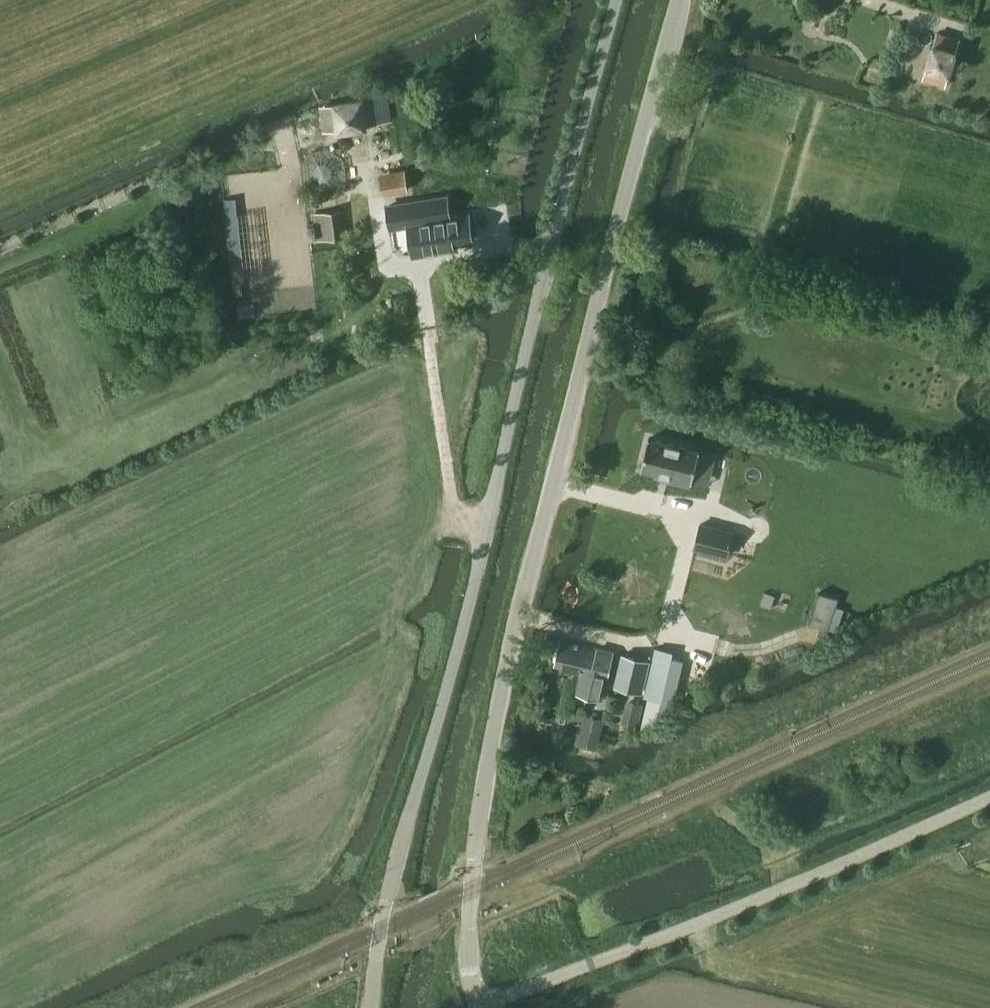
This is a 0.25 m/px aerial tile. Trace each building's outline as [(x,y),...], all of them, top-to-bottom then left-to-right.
[(931,41),(923,69),(925,70),(922,80),(946,87),(949,76),(951,77),(959,50),(957,49),(960,38),(937,31),(934,42),(931,41)] [(337,133),(369,129),(368,123),(382,121),(379,98),(364,100),(364,96),(331,100),(332,104),(320,105),(323,131),(336,129),(337,133)] [(404,170),(380,174),(383,193),(399,191),(407,189),(404,170)] [(446,203),(388,212),(391,233),(412,230),(419,229),(420,236),(423,253),(423,259),(442,256),(441,250),(472,246),(468,221),(468,220),(449,223),(446,203)] [(341,209),(314,213),(317,241),(345,237),(341,209)] [(240,282),(232,283),(234,296),(242,295),(240,282)] [(117,308),(123,322),(136,316),(129,302),(117,308)] [(667,480),(690,486),(699,450),(649,437),(641,469),(668,476),(667,480)] [(713,489),(720,454),(708,452),(701,487),(713,489)] [(700,524),(694,547),(728,556),(734,532),(700,524)] [(764,592),(760,603),(771,607),(776,596),(764,592)] [(819,634),(827,636),(839,598),(819,592),(810,622),(821,625),(819,634)] [(555,664),(581,671),(576,693),(601,699),(613,653),(562,640),(555,664)] [(656,648),(645,697),(662,701),(673,652),(656,648)] [(618,675),(617,681),(621,688),(642,694),(645,682),(650,663),(623,656),(618,675)] [(628,701),(625,710),(640,714),(642,704),(628,701)] [(577,745),(596,750),(604,720),(585,715),(577,745)]
